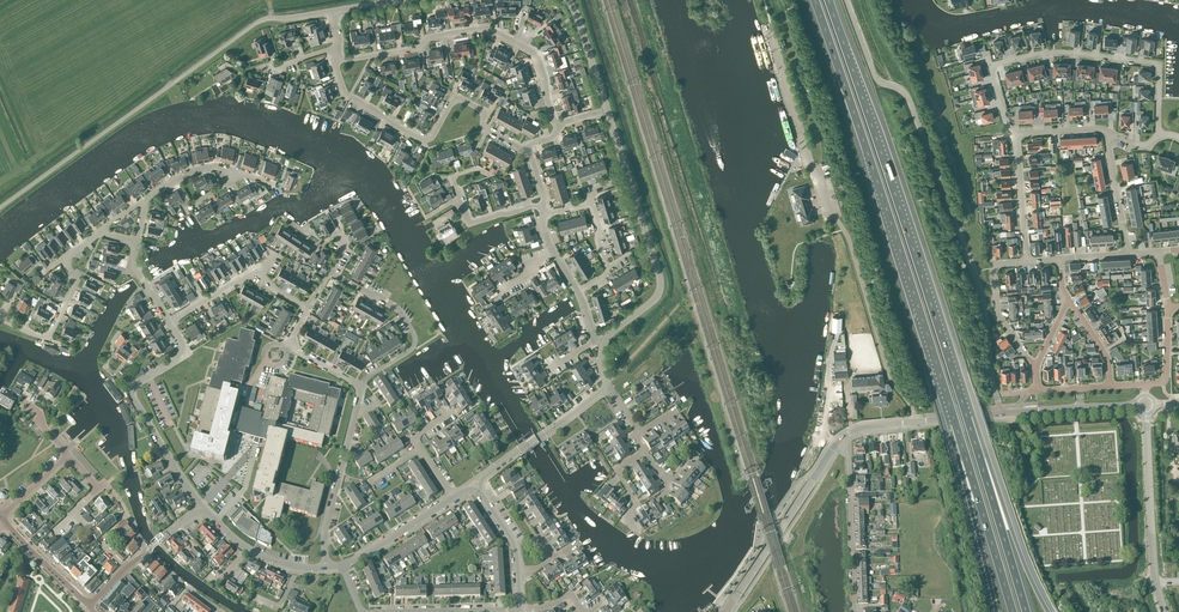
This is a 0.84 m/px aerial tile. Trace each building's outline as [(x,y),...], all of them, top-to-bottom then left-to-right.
[(484,17),(491,16),(489,5),(493,5),(492,0),(485,0),(486,1),(481,2),(482,6),(484,17)] [(498,1),(498,10),(501,10),(501,16),(508,16),(509,0),(504,0),(504,1),(498,1)] [(513,0),(509,0),(508,16),(516,16),(516,9),(520,9),(520,0),(513,0)] [(952,4),(954,3),(955,8),(969,5),(968,0),(951,0),(952,4)] [(465,8),(458,9),(460,21),(467,20),(466,16),(470,15),(469,10),(468,4),(468,3),(464,4),(465,8)] [(482,6),(478,7),(477,3),(471,4),(472,12),(476,11),(477,18),(484,17),(482,6)] [(451,5),(447,5),(447,9),(448,12),(449,19),(450,19),(453,18),(454,22),(460,21),(458,9),(458,7),(457,7),(451,8),(451,5)] [(532,22),(537,12),(533,10),(534,8),(529,6),(527,10),(529,12),(525,19),(532,22)] [(429,27),(440,25),(439,19),(446,17),(444,9),(435,11),(436,16),(427,18),(429,27)] [(537,12),(532,22),(538,25),(542,18),(545,20),(549,13),(544,11),(541,13),(541,14),(537,12)] [(406,33),(418,31),(417,25),(421,24),(420,14),(413,16),(414,22),(404,24),(406,33)] [(547,38),(560,30),(557,26),(554,21),(547,25),(549,28),(543,32),(547,38)] [(312,35),(324,32),(322,25),(316,27),(315,23),(305,26),(306,32),(311,31),(312,35)] [(386,27),(388,42),(390,42),(391,42),(393,42),(394,41),(396,41),(394,33),(398,32),(397,24),(390,25),(390,26),(386,27)] [(387,42),(388,42),(386,27),(375,29),(376,36),(380,36),(381,43),(383,43),(384,43),(386,43),(387,42)] [(363,46),(371,45),(369,37),(373,36),(371,28),(365,29),(365,31),(361,32),(361,34),(363,46)] [(297,37),(294,29),(288,31),(278,34),(283,48),(292,44),(291,40),(297,37)] [(560,30),(547,38),(550,44),(557,40),(559,43),(566,39),(562,33),(560,30)] [(1031,33),(1031,30),(1026,31),(1027,39),(1032,38),(1033,45),(1041,44),(1039,31),(1031,33)] [(1081,40),(1082,31),(1070,30),(1069,33),(1068,33),(1068,39),(1069,39),(1069,43),(1077,44),(1078,40),(1081,40)] [(363,46),(361,34),(357,35),(356,31),(350,32),(351,40),(354,39),(356,48),(363,46)] [(324,32),(312,35),(313,39),(310,39),(311,46),(320,44),(319,41),(325,39),(324,32)] [(1099,43),(1100,34),(1088,32),(1088,35),(1087,35),(1086,41),(1082,41),(1082,43),(1087,43),(1087,45),(1095,46),(1096,42),(1099,43)] [(1011,37),(1011,35),(1007,36),(1009,44),(1012,43),(1014,50),(1022,48),(1019,36),(1011,37)] [(1135,47),(1136,41),(1135,41),(1135,38),(1123,36),(1122,45),(1126,46),(1125,49),(1134,50),(1134,47),(1135,47)] [(1004,52),(1003,49),(1007,48),(1005,37),(1000,38),(1001,40),(993,42),(994,46),(993,46),(994,51),(995,51),(996,54),(1004,52)] [(1120,45),(1120,38),(1117,37),(1117,39),(1104,38),(1103,47),(1116,48),(1116,45),(1120,45)] [(265,43),(263,38),(254,41),(258,53),(265,51),(266,56),(273,54),(269,41),(265,43)] [(1153,49),(1154,43),(1153,43),(1153,40),(1141,39),(1140,48),(1144,48),(1143,52),(1152,53),(1152,49),(1153,49)] [(461,43),(463,54),(470,53),(470,57),(474,57),(473,49),(469,49),(468,42),(461,43)] [(464,58),(463,54),(461,43),(454,44),(455,52),(452,52),(453,60),(457,59),(457,60),(464,58)] [(970,45),(970,44),(964,46),(964,47),(961,47),(961,48),(957,49),(960,60),(964,59),(965,59),(973,57),(972,54),(976,53),(974,44),(970,45)] [(550,60),(561,57),(559,53),(563,52),(561,45),(554,47),(556,51),(548,54),(550,60)] [(492,48),(486,60),(492,63),(494,59),(498,61),(504,49),(501,48),(500,48),(498,47),(496,50),(492,48)] [(435,50),(437,62),(441,61),(442,64),(448,63),(446,54),(443,55),(442,49),(435,50)] [(504,49),(498,61),(502,63),(500,67),(502,68),(502,69),(506,71),(510,63),(506,61),(510,53),(507,52),(507,51),(504,49)] [(434,62),(437,62),(435,50),(429,51),(430,57),(426,58),(428,67),(434,66),(434,62)] [(564,56),(561,57),(550,60),(552,67),(560,64),(561,68),(567,66),(564,56)] [(412,59),(414,70),(417,70),(418,71),(424,70),(423,61),(419,62),(419,58),(412,59)] [(410,71),(414,70),(412,59),(405,61),(406,64),(402,65),(404,75),(410,73),(410,71)] [(222,84),(232,78),(229,73),(233,65),(226,61),(218,66),(221,71),(214,75),(217,80),(219,79),(222,84)] [(306,63),(307,69),(312,69),(313,72),(324,68),(322,62),(314,65),(313,61),(306,63)] [(382,74),(397,71),(395,62),(380,65),(382,74)] [(970,74),(981,71),(979,64),(978,64),(973,66),(972,62),(964,64),(965,68),(968,67),(970,74)] [(1061,76),(1061,63),(1053,63),(1053,70),(1049,70),(1050,79),(1056,79),(1056,75),(1061,76)] [(1072,80),(1073,71),(1069,71),(1069,63),(1061,63),(1061,76),(1066,76),(1066,79),(1072,80)] [(517,76),(528,72),(526,66),(520,68),(519,64),(511,67),(513,73),(516,72),(517,76)] [(1050,79),(1049,70),(1045,71),(1043,64),(1035,66),(1038,78),(1043,77),(1044,80),(1050,79)] [(1084,77),(1085,65),(1077,64),(1076,71),(1073,71),(1072,80),(1075,80),(1075,77),(1084,77)] [(451,65),(444,66),(445,74),(453,73),(451,65)] [(1095,82),(1096,73),(1093,73),(1093,66),(1085,65),(1084,77),(1089,78),(1089,82),(1095,82)] [(1033,79),(1038,78),(1035,66),(1027,68),(1029,75),(1026,75),(1028,84),(1034,83),(1033,79)] [(1107,80),(1108,67),(1100,67),(1099,74),(1096,73),(1095,82),(1101,83),(1102,79),(1107,80)] [(1108,67),(1107,80),(1112,80),(1111,84),(1118,85),(1119,76),(1115,75),(1116,68),(1108,67)] [(324,68),(313,72),(315,79),(311,80),(312,84),(319,81),(318,78),(326,75),(324,68)] [(557,82),(570,78),(569,74),(570,74),(568,68),(559,70),(560,74),(555,75),(557,82)] [(1028,84),(1026,75),(1022,76),(1021,69),(1013,71),(1016,83),(1021,82),(1021,86),(1028,84)] [(465,89),(470,80),(467,78),(469,74),(462,70),(458,76),(463,78),(459,86),(465,89)] [(981,71),(970,74),(969,74),(970,79),(967,80),(969,86),(977,84),(976,80),(982,79),(983,79),(981,71)] [(1011,85),(1016,83),(1013,71),(1005,73),(1006,80),(1003,81),(1005,90),(1012,88),(1011,85)] [(1144,72),(1144,71),(1140,71),(1140,72),(1139,72),(1139,76),(1134,76),(1133,83),(1146,83),(1146,80),(1149,80),(1149,72),(1144,72)] [(528,72),(517,76),(518,79),(513,81),(515,87),(529,83),(528,79),(530,79),(528,72)] [(248,77),(245,86),(256,89),(257,87),(263,89),(263,90),(264,88),(265,82),(266,80),(265,81),(258,78),(257,80),(248,77)] [(265,82),(264,88),(274,91),(273,94),(278,95),(282,81),(271,77),(269,84),(265,82)] [(372,94),(381,79),(377,77),(373,84),(366,80),(360,91),(367,94),(369,92),(372,94)] [(470,80),(465,89),(471,93),(475,85),(479,87),(482,81),(476,78),(474,82),(470,80)] [(570,78),(557,82),(559,88),(566,86),(567,90),(574,88),(572,81),(570,78)] [(431,94),(441,99),(444,93),(437,89),(439,85),(433,82),(429,89),(433,91),(431,94)] [(486,100),(491,91),(487,89),(489,85),(484,82),(480,88),(484,89),(479,97),(486,100)] [(297,102),(299,94),(294,93),(297,85),(289,83),(285,94),(291,96),(290,99),(297,102)] [(318,96),(321,96),(332,92),(330,85),(322,88),(321,84),(313,87),(315,91),(315,90),(317,97),(318,96)] [(978,86),(971,88),(971,92),(970,92),(972,99),(987,95),(985,88),(979,90),(978,86)] [(1149,90),(1143,90),(1143,86),(1135,86),(1135,93),(1138,93),(1138,97),(1140,97),(1140,98),(1149,98),(1149,89),(1149,90)] [(388,106),(394,96),(390,94),(392,91),(385,87),(381,94),(385,96),(382,103),(388,106)] [(524,98),(535,94),(533,88),(527,90),(526,87),(518,89),(519,93),(522,92),(524,98)] [(491,91),(486,100),(492,104),(496,96),(499,98),(502,92),(497,89),(496,90),(492,88),(491,91)] [(569,95),(562,97),(564,104),(574,100),(579,99),(577,95),(578,95),(576,89),(568,91),(569,95)] [(332,92),(321,96),(318,96),(320,103),(319,103),(320,107),(327,105),(326,101),(334,98),(332,92)] [(441,99),(431,94),(430,93),(428,97),(425,95),(424,98),(422,97),(420,101),(427,105),(429,101),(437,105),(440,100),(441,99)] [(535,94),(524,98),(526,104),(523,105),(524,109),(525,108),(527,110),(533,108),(531,103),(537,101),(535,94)] [(394,96),(388,106),(394,110),(398,103),(401,105),(405,99),(399,95),(397,98),(394,96)] [(987,95),(972,99),(973,103),(974,110),(983,108),(983,104),(988,102),(988,103),(989,103),(987,95)] [(574,100),(564,104),(566,110),(573,108),(574,111),(582,109),(580,102),(579,99),(574,100)] [(1101,115),(1100,105),(1096,105),(1096,100),(1089,100),(1090,110),(1094,109),(1094,115),(1094,116),(1101,115)] [(1078,101),(1075,101),(1075,105),(1075,106),(1076,117),(1083,117),(1083,116),(1082,116),(1082,110),(1086,110),(1085,101),(1078,101)] [(1100,103),(1100,105),(1101,115),(1108,115),(1108,114),(1108,115),(1107,108),(1111,108),(1110,101),(1104,101),(1104,103),(1100,103)] [(420,115),(429,120),(433,114),(425,110),(427,106),(420,102),(417,106),(419,107),(417,109),(422,112),(420,115)] [(1053,103),(1049,104),(1050,119),(1057,119),(1057,118),(1057,112),(1060,112),(1060,103),(1053,103)] [(1043,106),(1039,106),(1040,113),(1040,114),(1040,115),(1043,114),(1044,119),(1043,119),(1044,120),(1050,119),(1049,104),(1042,104),(1043,106)] [(1068,104),(1064,104),(1065,111),(1069,111),(1069,117),(1069,118),(1076,117),(1075,106),(1075,105),(1068,105),(1068,104)] [(1018,121),(1025,121),(1024,105),(1014,106),(1014,115),(1018,115),(1018,121)] [(1031,105),(1024,105),(1025,121),(1032,120),(1031,114),(1035,114),(1035,106),(1031,106),(1031,105)] [(338,119),(342,112),(338,109),(334,117),(338,119)] [(500,109),(494,120),(500,124),(506,113),(500,109)] [(974,113),(976,119),(982,118),(983,122),(984,122),(984,123),(993,120),(991,112),(985,114),(984,110),(974,113)] [(1148,121),(1148,117),(1147,116),(1143,115),(1143,110),(1136,110),(1136,120),(1140,120),(1140,126),(1139,126),(1147,126),(1147,121),(1148,121)] [(1132,120),(1132,112),(1126,112),(1126,115),(1121,115),(1121,116),(1120,116),(1120,120),(1121,120),(1121,126),(1129,126),(1129,120),(1132,120)] [(361,117),(359,116),(359,115),(355,113),(351,120),(355,122),(356,121),(358,122),(356,125),(368,132),(373,123),(361,117)] [(506,113),(500,124),(506,127),(512,116),(509,114),(506,113)] [(426,126),(429,120),(420,115),(418,119),(415,117),(414,120),(416,121),(426,126)] [(512,116),(506,127),(512,130),(518,119),(512,116)] [(518,119),(512,130),(518,134),(520,130),(524,123),(518,119)] [(524,123),(520,130),(526,134),(532,123),(526,120),(524,123)] [(532,123),(526,134),(532,137),(538,126),(532,123)] [(591,126),(594,137),(595,140),(602,138),(601,136),(605,135),(602,127),(598,128),(597,124),(591,126)] [(587,139),(594,137),(591,126),(584,128),(585,132),(582,133),(584,141),(588,140),(587,139)] [(383,144),(389,133),(383,129),(382,131),(376,130),(372,137),(375,139),(376,138),(378,138),(377,140),(383,144)] [(389,133),(383,144),(390,147),(391,146),(396,148),(399,142),(394,139),(396,136),(389,133)] [(569,136),(573,149),(577,148),(576,147),(583,145),(580,136),(577,137),(576,134),(569,136)] [(569,150),(573,149),(569,136),(562,138),(564,141),(560,142),(563,152),(569,150)] [(1079,156),(1083,155),(1082,137),(1074,138),(1075,146),(1079,146),(1079,154),(1079,156)] [(1068,151),(1067,147),(1067,138),(1059,139),(1060,147),(1064,147),(1065,155),(1068,155),(1068,151)] [(1067,147),(1075,146),(1074,138),(1067,138),(1067,147)] [(1006,139),(992,140),(993,147),(998,147),(1007,146),(1007,145),(1007,144),(1007,142),(1006,139)] [(1028,151),(1037,151),(1037,147),(1042,147),(1041,140),(1032,141),(1032,144),(1027,144),(1027,147),(1027,148),(1027,150),(1028,150),(1028,151)] [(407,155),(408,153),(403,150),(406,144),(402,142),(396,153),(398,154),(395,160),(402,164),(407,155)] [(474,151),(472,150),(470,142),(458,146),(461,154),(469,151),(471,155),(475,157),(478,151),(475,149),(474,151)] [(489,157),(495,146),(489,142),(483,153),(489,157)] [(225,160),(228,148),(222,146),(221,149),(218,148),(215,159),(219,160),(219,159),(225,160)] [(495,160),(501,149),(495,146),(489,157),(495,160)] [(998,147),(993,147),(993,154),(1008,153),(1007,150),(1008,150),(1008,148),(1007,147),(1007,146),(998,147)] [(201,148),(203,160),(209,159),(209,161),(213,160),(211,149),(207,150),(207,147),(201,148)] [(548,149),(551,159),(555,158),(556,160),(562,158),(560,149),(556,150),(555,147),(548,149)] [(197,162),(203,160),(201,148),(194,149),(195,152),(191,153),(193,164),(197,163),(197,162)] [(228,148),(225,160),(231,162),(230,163),(234,164),(237,153),(233,153),(234,149),(228,148)] [(435,167),(442,165),(442,162),(455,158),(451,148),(438,153),(439,155),(432,157),(435,167)] [(501,164),(507,153),(501,149),(495,160),(501,164)] [(545,161),(551,159),(548,149),(542,151),(543,154),(539,155),(542,164),(545,163),(545,161)] [(177,159),(181,169),(188,166),(186,160),(189,159),(186,152),(180,154),(181,157),(177,159)] [(402,164),(402,165),(412,170),(417,161),(418,161),(421,155),(417,152),(414,159),(407,155),(402,164)] [(246,167),(251,155),(245,153),(244,156),(240,155),(236,165),(240,166),(241,165),(246,167)] [(507,153),(501,164),(507,167),(513,156),(507,153)] [(251,155),(246,167),(252,169),(251,171),(255,172),(259,162),(255,160),(257,157),(251,155)] [(1156,166),(1171,171),(1170,174),(1175,176),(1177,170),(1175,169),(1172,168),(1175,161),(1169,159),(1169,158),(1165,157),(1164,157),(1159,155),(1156,166)] [(181,169),(177,159),(173,160),(172,157),(166,160),(169,168),(172,166),(174,171),(181,169)] [(1029,160),(1028,161),(1028,163),(1029,164),(1029,165),(1038,164),(1038,165),(1041,164),(1041,160),(1041,157),(1028,158),(1029,160)] [(1009,164),(1009,162),(1008,162),(1008,158),(995,159),(996,163),(999,163),(999,167),(1008,166),(1008,164),(1009,164)] [(1083,169),(1101,166),(1099,158),(1091,160),(1091,164),(1082,166),(1083,169)] [(1122,164),(1121,164),(1122,171),(1133,169),(1132,165),(1136,165),(1134,158),(1127,159),(1128,163),(1122,164)] [(604,160),(597,162),(601,174),(608,172),(604,160)] [(154,170),(160,179),(166,174),(164,171),(167,169),(162,161),(156,165),(158,167),(154,170)] [(267,175),(271,163),(265,161),(264,164),(261,162),(257,173),(261,174),(261,173),(267,175)] [(597,162),(590,164),(595,177),(601,174),(597,162)] [(271,163),(267,175),(272,177),(272,178),(276,180),(280,170),(276,168),(277,165),(271,163)] [(590,164),(584,167),(588,179),(595,177),(590,164)] [(515,177),(526,173),(524,166),(512,170),(515,177)] [(1093,174),(1102,172),(1101,166),(1083,169),(1083,171),(1085,171),(1092,170),(1093,174)] [(584,167),(577,169),(581,181),(588,179),(584,167)] [(286,169),(283,177),(287,179),(284,185),(292,188),(296,177),(297,178),(299,173),(292,170),(292,172),(286,169)] [(1009,169),(995,171),(995,175),(997,175),(997,178),(1010,177),(1009,169)] [(1133,169),(1122,171),(1124,178),(1124,177),(1130,176),(1131,180),(1134,179),(1135,183),(1143,182),(1142,177),(1138,178),(1137,175),(1134,175),(1133,169)] [(160,179),(154,170),(151,172),(149,170),(144,174),(148,181),(151,179),(154,183),(160,179)] [(1029,178),(1039,177),(1041,177),(1041,173),(1044,173),(1044,170),(1034,170),(1033,171),(1029,171),(1029,178)] [(1095,181),(1103,180),(1102,172),(1093,174),(1095,181)] [(517,184),(529,180),(526,173),(515,177),(517,184)] [(561,173),(549,177),(551,183),(563,180),(561,173)] [(134,184),(140,193),(146,188),(143,183),(146,181),(142,175),(136,179),(138,182),(134,184)] [(206,179),(204,176),(193,182),(194,184),(193,185),(193,186),(193,187),(194,188),(195,188),(196,188),(197,188),(198,190),(204,186),(206,189),(208,188),(214,184),(209,177),(206,179)] [(432,180),(431,177),(420,183),(425,190),(431,186),(433,189),(440,185),(436,178),(432,180)] [(519,190),(531,186),(529,180),(517,184),(519,190)] [(563,180),(551,183),(553,190),(565,186),(563,180)] [(1103,180),(1095,181),(1096,188),(1105,186),(1103,180)] [(497,204),(505,201),(502,191),(506,190),(503,181),(496,184),(498,191),(493,192),(497,204)] [(140,193),(134,184),(131,186),(129,184),(123,188),(129,196),(132,194),(134,197),(140,193)] [(242,188),(248,197),(250,201),(256,198),(256,197),(259,195),(258,194),(261,193),(262,192),(258,185),(253,186),(250,188),(248,185),(242,188)] [(1127,195),(1137,193),(1136,189),(1141,188),(1140,185),(1135,186),(1135,187),(1126,189),(1127,195)] [(531,186),(519,190),(515,191),(518,198),(533,193),(531,186)] [(565,186),(553,190),(555,197),(567,193),(565,186)] [(808,198),(805,186),(797,189),(797,188),(792,189),(794,194),(797,201),(798,201),(801,212),(800,213),(802,220),(803,225),(808,224),(808,223),(815,221),(812,209),(810,210),(807,201),(806,198),(808,198)] [(434,206),(442,201),(444,200),(442,196),(446,194),(442,187),(434,191),(436,194),(429,199),(434,206)] [(242,201),(248,197),(242,188),(236,192),(238,195),(235,196),(235,197),(238,201),(237,201),(239,204),(243,202),(242,201)] [(487,196),(485,188),(478,190),(480,196),(472,198),(474,204),(475,203),(478,210),(486,208),(483,197),(487,196)] [(114,198),(120,207),(126,203),(123,197),(126,195),(122,189),(116,193),(118,196),(114,198)] [(172,193),(178,204),(181,202),(184,206),(189,203),(186,197),(182,199),(177,190),(172,193)] [(1011,197),(1011,195),(1010,192),(1002,192),(1002,191),(996,192),(997,200),(1003,200),(1003,199),(1011,199),(1011,197)] [(235,197),(235,196),(233,193),(230,195),(228,192),(222,196),(228,205),(234,202),(234,203),(237,201),(238,201),(235,197)] [(1129,202),(1138,200),(1137,196),(1142,195),(1142,192),(1137,193),(1127,195),(1129,202)] [(175,206),(178,204),(172,193),(166,197),(171,205),(168,207),(172,214),(177,210),(175,206)] [(567,193),(555,197),(557,203),(559,203),(569,200),(567,193)] [(599,204),(610,200),(608,194),(597,198),(599,204)] [(1099,204),(1108,202),(1106,195),(1097,196),(1099,204)] [(120,207),(114,198),(111,200),(108,196),(102,200),(110,211),(113,209),(114,211),(120,207)] [(228,205),(222,196),(216,199),(218,202),(215,204),(219,212),(223,210),(222,209),(228,205)] [(1043,198),(1031,199),(1031,201),(1032,206),(1039,206),(1039,201),(1043,201),(1043,198)] [(1130,209),(1140,207),(1139,203),(1143,202),(1143,199),(1138,200),(1129,202),(1130,209)] [(601,210),(612,206),(610,200),(599,204),(601,210)] [(345,216),(354,211),(349,202),(340,208),(345,216)] [(1002,203),(999,204),(999,207),(999,211),(1003,211),(1003,210),(1012,209),(1012,208),(1012,206),(1012,205),(1011,202),(1002,203)] [(1100,211),(1109,209),(1108,202),(1099,204),(1096,204),(1097,207),(1099,206),(1100,211)] [(94,212),(100,221),(106,217),(105,215),(108,213),(101,203),(96,207),(97,210),(94,212)] [(219,212),(215,204),(212,206),(210,203),(204,207),(210,216),(215,212),(216,214),(217,213),(218,215),(221,214),(219,212)] [(603,216),(613,213),(612,206),(601,210),(603,216)] [(206,218),(210,216),(204,207),(198,210),(199,212),(196,214),(201,222),(207,219),(206,218)] [(1131,216),(1141,214),(1140,210),(1145,209),(1144,207),(1140,207),(1130,209),(1131,216)] [(453,226),(451,223),(455,221),(454,220),(458,218),(452,208),(432,220),(436,226),(446,242),(458,235),(455,229),(456,229),(454,225),(453,226)] [(334,219),(340,216),(337,209),(330,213),(334,219)] [(1101,219),(1110,217),(1109,209),(1100,211),(1101,215),(1098,216),(1099,218),(1101,218),(1101,219)] [(156,224),(163,226),(165,220),(161,219),(163,213),(152,211),(150,219),(157,220),(156,224)] [(359,220),(354,211),(345,216),(349,225),(351,224),(359,220)] [(1040,211),(1032,212),(1033,219),(1045,218),(1044,215),(1044,211),(1040,211)] [(100,221),(94,212),(91,215),(89,212),(83,216),(88,223),(91,221),(94,225),(100,221)] [(325,234),(335,229),(334,227),(337,225),(330,213),(326,215),(328,220),(320,225),(325,234)] [(613,213),(603,216),(605,223),(616,219),(613,213)] [(1002,221),(1013,220),(1013,213),(1005,214),(1005,218),(1001,219),(1002,221)] [(1141,214),(1131,216),(1133,225),(1142,223),(1141,217),(1146,216),(1146,214),(1141,214)] [(578,217),(581,230),(588,228),(585,215),(578,217)] [(77,230),(78,233),(84,228),(83,226),(86,224),(81,217),(78,219),(77,218),(71,223),(72,224),(77,230)] [(574,231),(581,230),(578,217),(571,219),(574,231)] [(1045,218),(1033,219),(1033,226),(1041,225),(1041,221),(1045,221),(1045,218)] [(356,233),(365,228),(360,219),(359,220),(351,224),(356,233)] [(568,233),(574,231),(571,219),(565,220),(568,233)] [(561,235),(568,233),(565,220),(558,222),(561,235)] [(1013,220),(1002,221),(998,222),(998,224),(1002,224),(1006,224),(1006,228),(1014,228),(1013,220)] [(519,235),(530,232),(529,229),(534,227),(532,221),(525,223),(526,226),(517,229),(519,235)] [(74,232),(77,230),(72,224),(69,226),(68,225),(62,229),(68,237),(69,239),(75,235),(74,232)] [(158,231),(162,231),(163,226),(156,224),(155,227),(148,226),(146,234),(157,236),(158,231)] [(611,234),(622,230),(620,224),(609,228),(611,234)] [(278,243),(287,230),(281,226),(275,235),(278,238),(276,242),(278,243)] [(1065,227),(1066,236),(1067,246),(1081,245),(1080,230),(1070,231),(1070,226),(1065,227)] [(365,228),(356,233),(353,234),(355,238),(358,236),(360,242),(370,236),(365,228)] [(65,239),(68,237),(62,229),(53,236),(54,237),(59,243),(61,246),(67,241),(65,239)] [(1104,234),(1103,234),(1099,234),(1099,229),(1096,230),(1096,234),(1097,234),(1097,244),(1105,244),(1104,234)] [(1104,234),(1105,244),(1113,243),(1112,234),(1106,234),(1106,229),(1103,229),(1103,234),(1104,234)] [(1169,239),(1168,230),(1168,229),(1165,229),(1165,231),(1161,231),(1162,240),(1169,239)] [(286,243),(292,234),(287,230),(278,243),(280,245),(283,241),(286,243)] [(613,240),(623,236),(622,230),(611,234),(613,240)] [(1097,234),(1096,234),(1096,235),(1092,235),(1092,230),(1089,230),(1089,236),(1090,236),(1091,245),(1097,244),(1097,234)] [(1162,240),(1161,231),(1160,230),(1157,230),(1158,232),(1153,232),(1154,241),(1162,240)] [(1169,239),(1177,238),(1176,230),(1168,230),(1169,239)] [(1061,249),(1061,245),(1062,245),(1061,233),(1059,231),(1053,232),(1055,245),(1055,250),(1061,249)] [(530,232),(519,235),(521,241),(520,241),(521,241),(529,239),(530,242),(538,240),(536,234),(531,235),(530,232)] [(288,250),(297,237),(292,234),(286,243),(289,245),(286,249),(288,250)] [(1036,252),(1040,251),(1043,251),(1042,242),(1044,242),(1043,234),(1038,234),(1039,242),(1034,242),(1035,252),(1036,251),(1036,252)] [(615,247),(626,243),(623,236),(613,240),(615,247)] [(56,245),(59,243),(54,237),(51,239),(52,239),(46,244),(53,254),(59,249),(56,245)] [(297,250),(303,241),(297,237),(288,250),(291,252),(293,248),(297,250)] [(249,244),(257,257),(262,253),(261,250),(264,249),(257,238),(254,240),(256,244),(254,246),(251,242),(249,244)] [(1017,238),(1007,238),(1007,246),(1008,245),(1009,254),(1011,253),(1012,254),(1012,255),(1015,255),(1016,254),(1016,253),(1017,253),(1018,252),(1017,249),(1017,248),(1016,248),(1015,245),(1018,245),(1017,238)] [(1054,250),(1053,241),(1053,238),(1045,239),(1045,242),(1047,242),(1047,251),(1050,250),(1051,251),(1052,251),(1053,250),(1054,250)] [(53,254),(46,244),(44,241),(41,243),(43,246),(40,248),(40,249),(37,251),(42,258),(45,256),(47,258),(53,254)] [(299,258),(308,244),(303,241),(297,250),(300,252),(297,256),(299,258)] [(109,256),(110,252),(117,254),(119,246),(108,243),(107,249),(103,248),(102,254),(106,255),(109,256)] [(626,243),(615,247),(617,253),(627,249),(626,243)] [(251,260),(257,257),(249,244),(240,249),(245,257),(248,255),(251,260)] [(308,244),(299,258),(301,259),(304,255),(307,257),(314,248),(308,244)] [(997,246),(997,244),(991,245),(992,255),(999,254),(1000,255),(1001,255),(1002,254),(1003,254),(1002,246),(997,246)] [(367,245),(364,251),(378,258),(380,260),(382,258),(375,254),(377,250),(367,245)] [(242,259),(245,257),(240,249),(237,251),(241,256),(237,258),(234,252),(231,254),(232,256),(239,268),(245,264),(242,259)] [(323,264),(329,255),(322,250),(319,256),(316,253),(311,260),(317,264),(319,261),(323,264)] [(378,259),(378,258),(364,251),(361,257),(371,262),(373,258),(381,263),(382,261),(378,259)] [(572,262),(582,256),(579,251),(569,257),(572,262)] [(34,265),(38,262),(31,254),(18,264),(24,271),(33,263),(34,265)] [(117,258),(109,256),(106,255),(105,260),(101,260),(100,265),(107,267),(108,264),(115,266),(117,258)] [(236,270),(239,268),(232,256),(230,257),(233,261),(229,263),(227,259),(224,261),(225,263),(227,266),(228,268),(231,266),(234,271),(236,270)] [(504,259),(513,274),(514,273),(515,276),(519,274),(517,271),(515,272),(512,267),(515,266),(519,264),(515,258),(512,260),(509,256),(504,259)] [(576,268),(586,262),(582,256),(572,262),(576,268)] [(227,266),(225,263),(224,261),(222,257),(219,259),(221,263),(218,265),(216,261),(213,262),(221,276),(227,272),(224,267),(227,266)] [(369,265),(371,262),(361,257),(358,262),(372,270),(376,272),(377,271),(375,269),(369,265)] [(316,265),(317,264),(311,260),(309,259),(308,260),(307,263),(314,267),(316,265)] [(511,275),(513,274),(504,259),(499,263),(505,272),(508,270),(511,275)] [(1122,259),(1122,268),(1130,268),(1129,259),(1122,259)] [(1101,269),(1109,269),(1108,260),(1101,261),(1101,269)] [(216,279),(221,276),(213,262),(211,264),(213,268),(210,270),(209,268),(206,269),(209,276),(212,274),(216,279)] [(371,272),(372,270),(358,262),(355,268),(364,273),(366,270),(371,272)] [(580,273),(589,267),(586,262),(576,268),(580,273)] [(1070,271),(1080,270),(1079,266),(1085,265),(1085,262),(1069,263),(1070,267),(1069,268),(1069,269),(1070,270),(1070,271)] [(502,274),(505,272),(499,263),(494,266),(503,280),(504,283),(507,282),(502,274)] [(106,271),(107,267),(100,265),(98,271),(104,273),(102,278),(113,281),(115,273),(106,271)] [(282,280),(290,267),(288,265),(285,270),(282,268),(276,277),(282,280)] [(500,282),(503,280),(494,266),(489,269),(488,269),(494,279),(495,279),(494,279),(497,277),(500,282)] [(288,284),(293,274),(290,272),(292,268),(290,267),(282,280),(288,284)] [(589,267),(580,273),(583,279),(592,273),(589,267)] [(364,274),(364,273),(355,268),(351,273),(361,279),(362,276),(367,279),(368,277),(364,274)] [(629,271),(635,281),(640,278),(635,268),(629,271)] [(207,277),(209,276),(206,269),(203,271),(204,273),(201,275),(199,271),(196,273),(204,286),(210,283),(207,277)] [(550,291),(551,292),(560,285),(555,276),(554,277),(553,276),(555,275),(551,269),(547,271),(551,277),(552,278),(545,282),(550,291)] [(1047,270),(1047,269),(1044,269),(1044,270),(1041,270),(1042,280),(1042,285),(1040,285),(1040,291),(1057,289),(1057,285),(1050,285),(1047,285),(1047,282),(1046,282),(1045,279),(1049,279),(1049,269),(1047,270)] [(31,275),(34,280),(41,276),(37,271),(31,275)] [(629,284),(635,281),(629,271),(623,275),(629,284)] [(1037,275),(1036,271),(1029,271),(1029,280),(1034,280),(1034,285),(1040,284),(1039,279),(1038,275),(1037,275)] [(294,287),(301,273),(299,272),(297,276),(293,274),(288,284),(294,287)] [(1021,287),(1021,282),(1024,282),(1023,272),(1017,272),(1018,282),(1015,282),(1016,292),(1022,292),(1027,291),(1027,287),(1021,287)] [(51,284),(62,289),(65,283),(58,280),(59,276),(52,273),(49,279),(52,280),(51,284)] [(162,290),(172,283),(170,280),(173,278),(170,273),(162,278),(164,281),(158,284),(162,290)] [(199,290),(204,286),(196,273),(194,274),(196,278),(193,280),(199,290)] [(300,290),(305,281),(301,278),(303,274),(301,273),(294,287),(300,290)] [(1013,288),(1013,283),(1012,273),(1005,273),(1006,283),(1007,289),(1007,293),(1016,293),(1016,288),(1013,288)] [(623,288),(629,284),(623,275),(618,278),(623,288)] [(1151,283),(1150,275),(1140,275),(1135,275),(1136,278),(1141,278),(1141,283),(1151,283)] [(305,281),(300,290),(305,293),(310,284),(308,282),(310,278),(308,277),(306,281),(305,281)] [(483,280),(492,294),(494,293),(491,288),(494,287),(495,287),(488,277),(483,280)] [(104,282),(95,278),(93,282),(87,279),(83,287),(95,293),(98,287),(101,288),(104,282)] [(545,282),(544,280),(539,284),(535,278),(530,281),(537,292),(540,290),(543,295),(550,291),(545,282)] [(618,291),(623,288),(618,278),(612,281),(618,291)] [(1101,279),(1096,282),(1098,287),(1102,285),(1104,284),(1109,284),(1108,279),(1101,279)] [(490,296),(492,294),(483,280),(478,283),(484,293),(487,291),(490,296)] [(17,292),(21,284),(15,281),(13,285),(8,282),(2,293),(10,297),(13,290),(17,292)] [(1090,286),(1088,282),(1082,285),(1082,284),(1077,286),(1073,288),(1074,290),(1074,291),(1074,294),(1075,294),(1076,294),(1079,293),(1085,291),(1084,288),(1090,286)] [(165,296),(178,287),(177,285),(174,287),(172,283),(162,290),(165,296)] [(481,295),(484,293),(478,283),(473,287),(473,286),(472,287),(481,301),(484,299),(481,295)] [(58,296),(62,289),(51,284),(49,287),(46,286),(43,292),(50,295),(52,292),(58,296)] [(330,289),(340,295),(340,294),(344,297),(346,295),(341,292),(343,290),(333,284),(330,289)] [(242,302),(250,289),(244,285),(239,295),(242,297),(240,301),(242,302)] [(169,301),(179,295),(177,292),(180,290),(178,287),(165,296),(169,301)] [(1099,298),(1107,294),(1102,287),(1095,291),(1099,298)] [(1146,296),(1155,296),(1154,288),(1145,289),(1146,292),(1136,293),(1136,297),(1139,296),(1146,296)] [(26,312),(30,303),(27,302),(29,299),(24,296),(27,291),(23,289),(18,297),(23,300),(19,308),(22,310),(21,310),(24,312),(25,311),(26,312)] [(251,302),(256,292),(250,289),(242,302),(244,304),(247,299),(251,302)] [(338,299),(340,295),(330,289),(327,296),(341,304),(342,301),(338,299)] [(523,291),(532,305),(537,302),(531,292),(531,293),(528,294),(525,290),(523,291)] [(190,301),(196,298),(192,291),(186,295),(190,301)] [(527,308),(532,305),(523,291),(520,292),(523,297),(521,299),(527,308)] [(80,293),(76,301),(87,306),(86,307),(89,308),(92,304),(94,298),(95,296),(96,296),(88,292),(87,296),(80,293)] [(254,309),(262,295),(256,292),(251,302),(254,303),(251,308),(254,309)] [(594,302),(604,299),(602,292),(592,296),(594,302)] [(1043,300),(1051,299),(1050,292),(1042,293),(1043,297),(1037,297),(1033,298),(1033,301),(1043,300)] [(1085,305),(1090,302),(1088,298),(1092,296),(1090,293),(1083,297),(1079,300),(1082,306),(1085,305)] [(132,313),(143,306),(139,301),(143,299),(141,295),(133,300),(135,304),(129,307),(132,313)] [(179,295),(169,301),(172,307),(178,303),(180,307),(187,302),(184,296),(181,298),(179,295)] [(262,295),(254,309),(256,310),(258,306),(262,308),(267,298),(262,295)] [(40,319),(45,308),(42,306),(45,300),(39,296),(34,307),(37,309),(33,316),(40,319)] [(342,307),(343,305),(341,304),(327,296),(323,301),(333,307),(335,303),(339,306),(342,307)] [(527,308),(521,299),(518,301),(515,296),(512,298),(521,312),(527,308)] [(357,311),(363,301),(358,298),(352,308),(355,310),(353,314),(355,315),(357,311)] [(516,315),(521,312),(512,298),(510,299),(513,304),(510,306),(510,305),(507,307),(510,312),(513,310),(516,315)] [(50,299),(45,308),(40,319),(46,322),(49,315),(53,317),(56,310),(57,311),(60,305),(50,299)] [(595,308),(606,305),(604,299),(594,302),(595,308)] [(1088,316),(1102,307),(1108,303),(1107,300),(1096,307),(1094,304),(1085,310),(1088,316)] [(331,310),(333,307),(323,301),(320,307),(334,315),(336,313),(331,310)] [(361,320),(362,319),(369,305),(363,301),(357,311),(362,313),(357,321),(360,322),(361,320)] [(216,305),(222,316),(225,314),(227,317),(233,314),(229,307),(226,309),(221,302),(216,305)] [(489,315),(503,306),(502,304),(497,307),(495,304),(495,303),(493,305),(489,307),(485,310),(486,310),(489,315)] [(219,317),(222,316),(216,305),(211,308),(215,316),(209,319),(213,326),(221,321),(219,317)] [(370,318),(375,308),(369,305),(362,319),(361,320),(360,322),(362,323),(366,316),(370,318)] [(597,314),(608,311),(606,305),(595,308),(597,314)] [(83,322),(88,310),(81,306),(79,310),(73,307),(69,315),(83,322)] [(140,320),(151,313),(150,310),(146,312),(143,306),(132,313),(135,318),(138,317),(140,320)] [(492,320),(502,314),(500,311),(505,308),(503,306),(489,315),(492,320)] [(276,311),(290,319),(293,313),(283,307),(281,311),(277,308),(276,311)] [(333,317),(334,315),(320,307),(317,313),(327,318),(329,315),(333,317)] [(1104,309),(1102,307),(1088,316),(1092,321),(1096,318),(1098,320),(1104,316),(1102,313),(1099,315),(1097,313),(1104,309)] [(373,325),(380,311),(375,308),(370,318),(373,320),(371,324),(373,325)] [(1141,317),(1156,316),(1155,309),(1146,310),(1146,309),(1141,309),(1141,312),(1146,312),(1146,316),(1141,316),(1141,317)] [(287,324),(290,319),(276,311),(275,313),(279,315),(277,319),(287,324)] [(380,311),(373,325),(371,328),(373,329),(377,322),(381,324),(386,314),(380,311)] [(608,311),(597,314),(599,321),(610,317),(608,311)] [(142,330),(153,324),(150,318),(153,316),(151,313),(140,320),(142,323),(139,325),(142,330)] [(495,325),(510,316),(508,314),(503,317),(502,314),(492,320),(495,325)] [(1023,318),(1023,315),(1022,315),(1017,315),(1009,316),(1010,323),(1018,322),(1017,318),(1023,318)] [(1101,336),(1108,331),(1106,329),(1110,327),(1107,323),(1111,320),(1108,315),(1101,319),(1104,324),(1097,329),(1101,336)] [(510,316),(495,325),(499,330),(498,330),(499,331),(508,325),(508,324),(506,322),(511,319),(510,316)] [(1142,325),(1156,324),(1156,316),(1141,317),(1141,319),(1146,319),(1146,323),(1141,324),(1142,325)] [(841,332),(842,317),(833,317),(832,332),(841,332)] [(76,322),(69,319),(67,322),(65,321),(62,327),(64,328),(62,334),(72,339),(76,331),(72,329),(76,322)] [(284,330),(287,324),(277,319),(275,322),(271,320),(270,322),(284,330)] [(189,333),(202,325),(200,323),(196,325),(194,322),(185,328),(189,333)] [(280,336),(284,330),(270,322),(268,324),(273,327),(271,330),(280,336)] [(258,323),(255,328),(263,332),(266,328),(258,323)] [(148,339),(162,330),(160,327),(156,329),(153,324),(142,330),(148,339)] [(309,340),(314,330),(316,325),(314,324),(312,328),(309,327),(304,337),(309,340)] [(1142,332),(1157,331),(1156,324),(1142,325),(1142,326),(1147,326),(1147,330),(1142,331),(1142,332)] [(202,325),(189,333),(192,339),(195,337),(197,340),(199,339),(201,342),(207,339),(204,335),(205,335),(203,332),(201,333),(199,330),(203,328),(202,325)] [(1108,331),(1101,336),(1106,342),(1112,338),(1116,336),(1117,337),(1121,335),(1121,334),(1124,331),(1121,326),(1117,328),(1113,331),(1113,332),(1109,334),(1108,331)] [(316,343),(323,329),(321,328),(318,332),(314,330),(309,340),(316,343)] [(565,332),(574,346),(576,345),(573,340),(576,338),(570,328),(570,329),(565,332)] [(321,346),(326,336),(323,334),(325,330),(323,329),(316,343),(321,346)] [(153,348),(164,341),(160,336),(164,333),(162,330),(148,339),(153,348)] [(1057,336),(1060,338),(1068,342),(1069,339),(1065,338),(1067,333),(1060,330),(1057,336)] [(255,344),(252,343),(253,339),(254,336),(255,335),(241,331),(239,340),(240,340),(239,344),(227,341),(227,342),(223,358),(220,357),(220,358),(220,359),(220,360),(219,362),(218,365),(216,374),(213,373),(213,375),(209,390),(207,390),(205,396),(205,397),(200,417),(200,418),(198,422),(200,422),(201,423),(200,427),(197,439),(194,438),(189,454),(225,463),(233,432),(241,434),(242,435),(255,438),(254,441),(257,442),(259,442),(261,437),(267,439),(266,441),(268,441),(266,448),(259,476),(257,475),(256,480),(256,481),(253,494),(251,501),(261,500),(263,498),(264,495),(266,496),(266,497),(268,498),(267,499),(266,499),(266,500),(262,518),(270,520),(272,520),(271,521),(272,521),(275,522),(275,521),(280,522),(280,521),(281,517),(284,504),(291,506),(290,510),(301,513),(308,515),(307,516),(316,518),(320,504),(325,487),(316,485),(316,483),(313,482),(312,486),(310,493),(304,492),(279,485),(278,490),(273,489),(275,482),(276,476),(278,477),(287,441),(288,437),(295,439),(294,441),(298,442),(322,448),(323,444),(323,443),(324,440),(322,440),(323,437),(325,437),(329,438),(331,432),(339,402),(340,398),(340,397),(341,393),(331,390),(331,391),(329,391),(330,387),(326,386),(325,386),(325,385),(308,381),(302,379),(290,376),(288,385),(287,390),(285,389),(287,381),(281,380),(271,377),(268,387),(271,388),(270,390),(266,389),(265,392),(263,399),(268,400),(266,407),(265,411),(263,419),(261,418),(262,415),(247,411),(240,409),(240,408),(240,409),(236,408),(238,401),(239,396),(229,394),(230,392),(230,391),(237,393),(238,389),(238,388),(240,388),(241,386),(239,385),(242,385),(242,384),(242,383),(244,378),(245,373),(246,369),(249,369),(250,364),(252,357),(254,347),(255,344)] [(354,342),(357,336),(349,331),(345,337),(354,342)] [(390,334),(392,338),(398,347),(403,344),(397,335),(395,336),(392,332),(390,334)] [(575,348),(574,346),(565,332),(560,335),(566,344),(568,343),(573,350),(576,349),(575,348)] [(1072,343),(1081,337),(1079,332),(1072,337),(1072,343)] [(119,356),(125,348),(122,346),(126,340),(123,338),(124,337),(121,334),(117,340),(120,342),(118,344),(119,345),(114,352),(119,356)] [(326,349),(334,335),(332,334),(330,338),(326,336),(321,346),(326,349)] [(334,335),(326,349),(332,352),(338,343),(334,341),(337,337),(334,335)] [(563,346),(566,344),(560,335),(555,338),(554,338),(558,345),(555,347),(560,354),(563,353),(566,351),(563,346)] [(398,347),(392,338),(388,340),(385,336),(383,338),(392,351),(398,347)] [(1065,348),(1065,347),(1066,346),(1062,344),(1064,340),(1060,338),(1057,336),(1054,342),(1065,348)] [(1010,343),(1006,337),(1002,340),(1000,337),(995,341),(997,343),(998,344),(999,343),(1002,348),(1010,343)] [(386,355),(392,351),(383,338),(381,339),(384,343),(381,345),(386,355)] [(164,341),(153,348),(156,353),(162,350),(164,353),(172,348),(170,344),(167,347),(164,341)] [(1064,350),(1065,348),(1054,342),(1051,349),(1058,353),(1060,348),(1064,350)] [(386,355),(381,345),(377,347),(375,343),(372,345),(381,358),(386,355)] [(1008,355),(1015,350),(1011,344),(1003,349),(995,355),(997,358),(999,356),(999,357),(1005,352),(1008,355)] [(60,351),(42,345),(40,349),(58,355),(60,351)] [(125,348),(119,356),(124,360),(129,353),(133,356),(138,350),(132,345),(128,351),(125,348)] [(375,362),(381,358),(372,345),(370,346),(373,350),(369,352),(375,362)] [(1124,358),(1122,356),(1116,346),(1110,349),(1112,353),(1114,351),(1118,359),(1119,359),(1120,364),(1116,364),(1116,373),(1117,373),(1117,375),(1121,374),(1121,373),(1122,373),(1122,372),(1125,372),(1124,358)] [(343,363),(351,349),(348,347),(346,351),(342,349),(337,359),(343,363)] [(349,366),(354,356),(350,354),(353,350),(351,349),(343,363),(349,366)] [(834,364),(846,363),(845,352),(833,353),(834,364)] [(354,369),(362,355),(359,353),(357,358),(354,356),(349,366),(354,369)] [(536,353),(524,361),(525,363),(531,359),(538,355),(536,353)] [(362,355),(354,369),(359,372),(365,362),(361,360),(364,356),(362,355)] [(1063,362),(1062,362),(1063,365),(1065,364),(1066,377),(1073,376),(1072,362),(1067,362),(1066,355),(1062,355),(1063,362)] [(1124,358),(1125,372),(1127,372),(1127,373),(1128,373),(1128,374),(1132,374),(1132,372),(1133,372),(1132,363),(1128,363),(1128,358),(1126,358),(1126,356),(1122,356),(1124,358)] [(1098,362),(1097,357),(1091,357),(1092,363),(1092,370),(1093,370),(1094,374),(1096,374),(1097,375),(1097,376),(1102,376),(1101,374),(1102,374),(1101,361),(1098,362)] [(525,371),(539,362),(538,360),(533,363),(531,360),(531,359),(525,363),(521,366),(522,366),(525,371)] [(574,373),(584,367),(582,364),(587,361),(585,359),(571,368),(574,373)] [(1051,368),(1050,364),(1052,364),(1052,359),(1047,359),(1047,366),(1048,366),(1048,368),(1043,369),(1044,378),(1047,378),(1047,379),(1049,379),(1050,378),(1051,378),(1051,368)] [(1154,372),(1153,364),(1157,364),(1157,359),(1151,359),(1151,364),(1148,364),(1148,363),(1144,363),(1144,364),(1143,364),(1144,373),(1154,372)] [(1081,366),(1080,360),(1075,360),(1075,367),(1076,367),(1077,375),(1080,375),(1080,376),(1081,376),(1081,377),(1085,377),(1085,376),(1085,375),(1085,366),(1081,366)] [(540,364),(539,362),(525,371),(528,376),(538,370),(536,367),(540,364)] [(835,371),(847,370),(846,363),(834,364),(835,371)] [(1011,381),(1019,380),(1017,363),(1014,364),(1015,370),(1011,371),(1011,381)] [(1024,370),(1023,365),(1020,365),(1020,370),(1021,380),(1024,380),(1025,380),(1026,380),(1027,380),(1028,379),(1028,370),(1024,370)] [(578,378),(592,369),(590,367),(586,370),(584,367),(574,373),(578,378)] [(1002,381),(1010,381),(1009,368),(1001,369),(1001,372),(1002,381)] [(592,369),(578,378),(581,383),(580,383),(581,384),(584,388),(595,381),(592,376),(591,377),(590,377),(589,374),(593,371),(592,369)] [(531,381),(546,372),(544,370),(539,373),(538,370),(528,376),(531,381)] [(835,380),(848,379),(847,371),(834,372),(835,380)] [(29,386),(35,375),(30,372),(28,375),(23,372),(16,384),(22,387),(24,383),(29,386)] [(546,372),(531,381),(535,386),(534,387),(535,387),(539,384),(540,387),(546,383),(544,380),(542,378),(547,375),(546,372)] [(884,387),(883,383),(882,374),(875,375),(875,376),(852,378),(853,390),(880,387),(884,387)] [(374,383),(378,389),(393,380),(392,380),(395,378),(393,375),(385,381),(383,377),(374,383)] [(53,399),(59,389),(46,381),(47,380),(43,378),(38,388),(45,393),(44,394),(53,399)] [(445,395),(459,386),(463,383),(459,378),(456,380),(446,386),(446,387),(448,389),(443,392),(445,395)] [(111,382),(108,379),(102,384),(118,405),(123,401),(115,387),(111,382)] [(650,392),(660,386),(658,383),(656,380),(654,382),(652,379),(642,385),(645,389),(648,388),(650,392)] [(382,395),(391,390),(389,386),(394,383),(393,380),(378,389),(382,395)] [(880,387),(880,392),(872,392),(872,396),(869,397),(870,402),(872,402),(873,404),(888,403),(887,391),(887,390),(891,390),(891,387),(888,383),(883,383),(884,387),(880,387)] [(553,394),(559,404),(564,400),(564,401),(564,400),(559,392),(562,390),(559,385),(556,387),(555,386),(553,388),(556,392),(553,394)] [(453,397),(462,391),(459,386),(445,395),(446,397),(451,394),(453,397)] [(654,403),(664,396),(662,394),(664,392),(663,390),(662,390),(660,386),(650,392),(653,397),(651,398),(654,403)] [(559,404),(553,394),(550,396),(544,387),(542,389),(543,390),(545,393),(552,404),(553,407),(554,407),(553,407),(559,404)] [(386,402),(401,392),(400,392),(402,391),(401,388),(393,393),(391,390),(382,395),(386,402)] [(431,391),(440,405),(442,404),(439,399),(442,397),(442,398),(443,397),(436,388),(431,391)] [(422,389),(417,393),(419,395),(421,398),(431,413),(433,412),(429,406),(432,404),(426,395),(424,392),(422,389)] [(429,389),(424,392),(426,395),(432,404),(435,402),(438,407),(440,405),(431,391),(429,389)] [(547,408),(552,404),(545,393),(543,390),(541,392),(544,396),(541,398),(547,408)] [(451,405),(465,396),(462,391),(453,397),(455,400),(450,403),(451,405)] [(401,392),(386,402),(390,408),(399,402),(397,399),(402,395),(401,392)] [(2,393),(0,396),(0,401),(1,401),(0,403),(0,405),(10,411),(16,400),(12,398),(13,395),(10,393),(8,396),(2,393)] [(547,408),(541,398),(538,400),(534,394),(532,395),(541,411),(547,408)] [(419,395),(412,400),(415,404),(417,403),(419,406),(416,408),(419,413),(422,411),(425,409),(428,413),(430,412),(431,414),(431,413),(421,398),(419,395)] [(536,414),(541,411),(532,395),(529,396),(533,403),(530,405),(530,404),(530,405),(536,414)] [(459,407),(469,401),(465,396),(451,405),(453,407),(458,404),(459,407)] [(664,396),(654,403),(657,407),(659,406),(662,410),(674,402),(672,399),(669,400),(668,398),(665,399),(664,396)] [(469,401),(459,407),(461,410),(457,413),(458,415),(461,414),(462,416),(467,413),(466,411),(472,406),(469,401)] [(125,404),(119,406),(127,424),(132,422),(125,404)] [(405,417),(411,426),(417,422),(408,408),(405,410),(409,415),(405,417)] [(378,411),(363,420),(367,426),(376,421),(374,417),(379,414),(378,411)] [(466,421),(474,416),(472,413),(464,418),(466,421)] [(411,426),(405,417),(401,420),(398,414),(395,416),(404,430),(411,426)] [(476,426),(485,420),(482,415),(482,414),(468,424),(469,426),(474,423),(476,426)] [(398,434),(404,430),(395,416),(392,418),(396,423),(392,426),(398,434)] [(474,434),(488,425),(485,420),(476,426),(478,429),(473,432),(474,434)] [(611,437),(620,431),(618,428),(623,425),(619,420),(613,424),(615,427),(607,431),(611,437)] [(675,422),(684,435),(689,432),(684,423),(681,425),(678,420),(675,422)] [(376,421),(367,426),(372,433),(386,424),(384,421),(378,424),(376,421)] [(679,439),(684,435),(675,422),(673,423),(676,428),(673,430),(679,439)] [(454,424),(451,426),(454,431),(452,432),(458,442),(463,439),(459,432),(462,430),(458,424),(455,426),(454,424)] [(482,436),(492,430),(488,425),(474,434),(470,437),(471,439),(476,436),(481,433),(482,436)] [(679,439),(673,430),(670,432),(667,427),(665,428),(674,442),(679,439)] [(669,445),(674,442),(665,428),(663,430),(666,435),(663,436),(669,445)] [(458,442),(452,432),(449,434),(446,430),(443,431),(443,432),(445,434),(453,445),(458,442)] [(481,444),(495,435),(492,430),(482,436),(484,439),(477,444),(479,446),(481,444)] [(581,440),(587,449),(592,445),(583,431),(581,433),(584,438),(581,440)] [(624,435),(625,436),(628,433),(626,431),(622,434),(620,431),(611,437),(614,442),(624,435)] [(655,435),(653,431),(650,432),(653,437),(650,439),(656,448),(661,445),(662,445),(655,435)] [(455,448),(453,445),(445,434),(443,432),(441,433),(446,440),(443,442),(449,451),(454,448),(455,448)] [(669,445),(663,436),(660,438),(657,434),(655,435),(662,445),(661,445),(663,449),(669,445)] [(495,435),(481,444),(483,447),(487,444),(489,446),(489,447),(499,441),(499,440),(498,440),(495,435)] [(625,436),(624,435),(614,442),(610,444),(614,450),(623,444),(621,441),(626,438),(625,436)] [(644,436),(642,438),(651,452),(650,452),(651,455),(658,451),(656,448),(650,439),(647,441),(644,436)] [(388,439),(397,453),(404,449),(398,440),(394,443),(391,437),(388,439)] [(587,449),(581,440),(578,441),(575,437),(573,438),(582,452),(587,449)] [(577,455),(582,452),(573,438),(571,440),(574,444),(571,446),(577,455)] [(391,457),(397,453),(388,439),(385,441),(389,446),(385,449),(391,457)] [(449,451),(443,442),(440,443),(437,439),(435,440),(444,454),(449,451)] [(439,458),(444,454),(435,440),(433,442),(436,446),(433,448),(432,448),(436,454),(439,458)] [(577,455),(571,446),(568,448),(565,443),(563,445),(572,458),(577,455)] [(917,443),(910,443),(911,455),(926,454),(925,443),(917,443)] [(617,455),(631,446),(629,444),(625,447),(623,444),(614,450),(617,455)] [(896,445),(896,444),(890,445),(891,458),(895,458),(896,465),(900,465),(898,445),(896,445)] [(391,457),(385,449),(382,451),(378,445),(376,447),(385,461),(391,457)] [(568,465),(573,461),(572,458),(563,445),(560,446),(563,451),(561,453),(568,465)] [(887,456),(886,445),(879,445),(880,457),(884,456),(884,465),(889,465),(888,456),(887,456)] [(631,446),(617,455),(620,460),(630,454),(628,451),(632,448),(631,446)] [(855,462),(863,462),(863,455),(865,455),(864,446),(854,447),(855,462)] [(870,454),(878,453),(878,446),(869,446),(870,454)] [(378,466),(385,461),(376,447),(373,449),(376,455),(373,457),(378,466)] [(357,452),(367,466),(373,462),(368,453),(364,456),(360,450),(357,452)] [(360,470),(367,466),(357,452),(355,454),(358,459),(354,461),(360,470)] [(688,464),(701,475),(707,467),(699,460),(694,466),(690,462),(688,464)] [(153,482),(161,477),(158,473),(164,470),(159,462),(146,471),(153,482)] [(413,474),(421,468),(417,462),(403,471),(405,474),(410,470),(413,474)] [(637,477),(646,471),(644,468),(648,465),(647,462),(633,471),(637,477)] [(697,479),(701,475),(688,464),(686,466),(691,470),(689,472),(697,479)] [(864,471),(863,464),(854,464),(854,465),(854,466),(854,468),(854,469),(854,472),(855,475),(866,475),(866,471),(864,471)] [(907,477),(915,476),(914,464),(906,465),(907,477)] [(411,484),(425,475),(421,468),(413,474),(415,477),(409,481),(411,484)] [(640,482),(654,473),(652,470),(650,472),(648,469),(646,471),(637,477),(640,482)] [(515,475),(512,470),(501,477),(505,484),(511,480),(513,483),(521,478),(517,473),(515,475)] [(697,479),(689,472),(686,475),(682,472),(680,473),(693,484),(697,479)] [(643,487),(652,481),(650,478),(655,475),(654,473),(640,482),(638,483),(641,488),(643,487)] [(689,489),(693,484),(680,473),(678,476),(683,479),(681,482),(689,489)] [(421,487),(429,481),(425,475),(411,484),(413,487),(418,483),(421,487)] [(162,495),(169,491),(171,490),(169,487),(174,484),(169,476),(159,482),(161,486),(160,487),(161,489),(159,490),(162,495)] [(70,484),(65,479),(59,485),(67,493),(71,490),(77,495),(82,491),(73,481),(70,484)] [(524,494),(526,492),(523,487),(526,486),(522,480),(515,485),(517,488),(511,492),(515,499),(524,494)] [(419,496),(433,487),(429,481),(421,487),(423,490),(417,494),(419,496)] [(647,492),(661,483),(659,481),(654,484),(652,481),(643,487),(647,492)] [(689,489),(681,482),(678,485),(674,481),(672,483),(675,486),(676,486),(685,493),(689,489)] [(661,483),(647,492),(650,498),(659,492),(657,488),(662,485),(661,483)] [(863,483),(853,483),(854,490),(863,489),(863,493),(868,493),(867,483),(863,483)] [(47,500),(53,507),(58,502),(56,499),(57,498),(58,499),(62,500),(65,497),(61,493),(60,495),(52,486),(46,492),(50,497),(47,500)] [(357,493),(363,489),(361,486),(356,490),(353,487),(345,492),(349,499),(357,493)] [(689,496),(685,493),(676,486),(675,486),(674,488),(678,491),(676,494),(685,501),(689,496)] [(433,487),(419,496),(421,499),(427,496),(429,499),(438,494),(433,487)] [(609,490),(605,487),(601,492),(598,496),(596,497),(603,503),(604,502),(606,504),(609,506),(613,503),(614,501),(615,501),(617,498),(612,495),(614,492),(610,489),(609,490)] [(353,505),(362,499),(359,496),(365,492),(363,489),(357,493),(349,499),(353,505)] [(400,495),(409,509),(416,505),(410,496),(407,499),(403,493),(400,495)] [(685,501),(676,494),(674,496),(670,493),(668,495),(680,506),(685,501)] [(176,498),(174,494),(165,500),(169,506),(173,503),(176,507),(185,501),(181,495),(176,498)] [(854,505),(868,505),(868,499),(876,499),(876,494),(855,495),(855,499),(854,499),(854,505)] [(403,513),(409,509),(400,495),(397,497),(401,502),(397,504),(403,513)] [(527,507),(536,501),(533,496),(528,499),(522,503),(519,505),(521,508),(525,505),(527,507)] [(97,524),(107,516),(107,515),(105,512),(111,507),(103,497),(99,501),(99,500),(94,504),(90,507),(90,508),(94,504),(102,514),(94,520),(97,524)] [(156,518),(164,512),(161,507),(164,505),(159,497),(156,499),(157,501),(149,506),(156,518)] [(53,507),(47,500),(44,502),(40,498),(33,503),(43,514),(47,514),(49,513),(48,511),(53,507)] [(617,498),(609,506),(613,509),(613,510),(615,511),(616,509),(620,513),(618,515),(621,518),(626,511),(622,508),(626,503),(622,500),(620,501),(617,498)] [(362,499),(353,505),(357,511),(372,502),(370,499),(364,503),(362,499)] [(403,513),(397,504),(394,507),(390,501),(387,503),(397,517),(403,513)] [(526,516),(540,507),(536,501),(527,507),(529,511),(525,514),(526,516)] [(390,521),(397,517),(387,503),(385,505),(388,510),(384,513),(390,521)] [(467,515),(476,510),(472,503),(463,509),(467,515)] [(662,517),(661,515),(665,512),(667,515),(670,513),(666,507),(664,504),(660,507),(657,503),(653,506),(654,509),(650,511),(656,521),(659,519),(662,517)] [(261,526),(261,527),(260,526),(259,526),(250,520),(252,517),(242,506),(230,520),(236,526),(240,530),(245,534),(250,537),(255,540),(255,542),(256,542),(256,539),(257,540),(259,540),(258,542),(267,547),(264,545),(265,544),(271,546),(273,539),(270,538),(271,536),(267,532),(266,532),(263,530),(264,528),(261,526)] [(534,518),(543,512),(540,507),(526,516),(528,518),(532,515),(534,518)] [(471,522),(480,516),(476,510),(467,515),(471,522)] [(368,513),(377,527),(383,523),(378,514),(374,517),(370,511),(368,513)] [(652,523),(656,521),(650,511),(645,514),(644,512),(639,515),(642,519),(638,522),(643,531),(646,529),(644,526),(648,523),(650,525),(652,524),(652,523)] [(33,521),(35,519),(38,517),(34,512),(31,515),(33,517),(31,519),(29,517),(27,519),(21,524),(28,532),(32,528),(29,525),(32,522),(33,521)] [(533,526),(546,517),(543,512),(534,518),(536,520),(531,523),(533,526)] [(370,531),(377,527),(368,513),(365,515),(368,520),(365,523),(370,531)] [(109,518),(107,516),(97,524),(99,527),(95,529),(97,531),(91,536),(96,541),(116,524),(113,521),(111,518),(110,517),(109,518)] [(446,520),(452,528),(458,524),(452,516),(446,520)] [(475,528),(484,522),(480,516),(471,522),(475,528)] [(546,517),(533,526),(534,528),(539,525),(541,528),(546,525),(547,528),(548,528),(554,524),(552,521),(550,522),(546,517)] [(370,531),(365,523),(361,525),(358,519),(355,521),(364,536),(370,531)] [(32,528),(28,532),(31,536),(43,525),(39,520),(38,522),(35,524),(33,522),(33,521),(32,522),(29,525),(32,528)] [(445,532),(452,528),(446,520),(440,524),(445,532)] [(117,535),(127,527),(126,527),(128,526),(124,521),(113,530),(115,533),(116,533),(117,535)] [(480,534),(488,529),(484,522),(475,528),(472,530),(474,532),(477,530),(480,534)] [(552,537),(561,531),(556,522),(554,524),(548,528),(549,531),(544,534),(546,537),(550,534),(552,537)] [(441,539),(443,538),(441,535),(445,532),(440,524),(434,528),(441,539)] [(206,539),(213,532),(206,525),(204,527),(203,526),(198,531),(206,539)] [(338,541),(347,535),(345,531),(350,528),(348,525),(334,534),(338,541)] [(127,527),(117,535),(116,536),(119,539),(120,538),(121,539),(125,544),(135,536),(130,531),(127,527)] [(438,541),(441,539),(434,528),(427,532),(433,541),(436,538),(438,541)] [(484,540),(492,535),(488,529),(480,534),(484,540)] [(551,545),(565,536),(561,531),(552,537),(554,539),(549,542),(551,545)] [(213,532),(206,539),(213,546),(218,542),(217,540),(219,538),(213,532)] [(192,533),(189,536),(194,541),(196,543),(199,539),(192,533)] [(77,539),(78,538),(75,535),(66,543),(63,538),(47,552),(52,558),(68,546),(77,539)] [(182,542),(179,539),(175,535),(167,543),(171,546),(178,553),(183,548),(181,547),(188,540),(186,538),(182,542)] [(347,535),(338,541),(342,547),(356,538),(355,535),(349,539),(347,535)] [(415,540),(421,548),(427,544),(422,535),(415,540)] [(488,547),(496,541),(492,535),(484,540),(481,542),(482,545),(483,546),(486,544),(488,547)] [(565,536),(551,545),(552,547),(557,544),(561,549),(570,543),(565,536)] [(49,542),(46,538),(39,544),(46,552),(57,543),(54,539),(49,542)] [(0,539),(0,554),(3,556),(10,545),(5,542),(6,542),(3,540),(3,541),(0,539)] [(79,542),(77,539),(68,546),(52,558),(58,564),(70,554),(78,547),(85,542),(81,540),(79,542)] [(418,550),(420,553),(423,551),(421,548),(415,540),(409,544),(415,552),(418,550)] [(129,554),(137,545),(133,541),(124,550),(129,554)] [(403,548),(408,556),(410,559),(413,558),(411,555),(415,552),(409,544),(403,548)] [(227,546),(219,553),(226,560),(234,553),(227,546)] [(64,569),(81,553),(83,552),(78,547),(70,554),(58,564),(64,569)] [(194,554),(196,556),(200,553),(195,547),(191,551),(194,554)] [(402,560),(408,556),(403,548),(396,552),(402,560)] [(576,558),(582,567),(587,563),(583,557),(586,555),(582,548),(576,551),(579,556),(576,558)] [(121,554),(123,551),(121,549),(118,552),(115,555),(122,562),(125,559),(121,554)] [(185,553),(182,551),(178,555),(186,564),(189,561),(190,562),(192,560),(188,556),(189,555),(186,552),(185,553)] [(492,559),(503,558),(502,551),(492,551),(492,559)] [(396,565),(402,560),(396,552),(390,556),(396,565)] [(87,559),(86,559),(84,556),(81,553),(64,569),(64,570),(70,574),(87,559)] [(219,567),(226,560),(219,553),(211,561),(216,566),(217,565),(219,567)] [(89,569),(90,568),(90,569),(85,564),(87,565),(94,558),(91,554),(86,559),(87,559),(70,574),(78,582),(89,569)] [(582,567),(576,558),(573,560),(570,555),(568,557),(577,570),(582,567)] [(395,569),(398,568),(396,565),(390,556),(384,560),(389,569),(393,566),(395,569)] [(142,562),(139,565),(145,571),(154,563),(148,557),(147,557),(146,557),(142,561),(142,562)] [(572,574),(577,570),(568,557),(566,558),(569,563),(566,565),(572,574)] [(197,559),(195,558),(192,561),(193,562),(189,567),(196,574),(204,566),(197,559)] [(503,558),(492,559),(489,559),(489,562),(493,562),(493,566),(503,566),(503,558)] [(558,563),(556,559),(553,561),(556,566),(553,568),(559,577),(564,574),(565,573),(558,563)] [(259,578),(262,570),(259,569),(261,565),(251,560),(247,568),(257,573),(256,576),(259,578)] [(112,572),(117,568),(110,561),(103,569),(110,575),(112,572)] [(572,574),(566,565),(563,567),(560,562),(558,563),(565,573),(564,574),(567,577),(572,574)] [(147,580),(159,568),(154,563),(146,571),(149,574),(147,576),(144,573),(142,575),(147,580)] [(559,577),(553,568),(550,570),(547,565),(545,566),(554,580),(559,577)] [(493,566),(493,574),(504,573),(503,566),(493,566)] [(549,584),(554,580),(545,566),(543,568),(546,573),(543,575),(549,584)] [(379,573),(378,570),(374,571),(373,567),(363,571),(366,578),(379,573)] [(89,569),(78,582),(84,588),(97,575),(90,568),(89,569)] [(158,583),(166,575),(160,569),(152,577),(158,583)] [(272,581),(277,572),(269,569),(267,571),(265,570),(260,580),(264,581),(265,578),(272,581)] [(277,572),(272,581),(283,586),(285,580),(284,579),(285,576),(277,572)] [(90,594),(101,583),(97,579),(101,575),(99,573),(84,588),(90,594)] [(380,576),(380,575),(379,573),(366,578),(369,585),(378,581),(377,577),(380,576)] [(490,577),(494,577),(494,581),(504,581),(504,573),(493,574),(490,574),(490,577)] [(121,595),(124,598),(127,601),(139,588),(133,582),(134,582),(128,576),(120,583),(119,583),(113,589),(101,604),(108,610),(121,595)] [(244,577),(242,580),(236,576),(232,581),(231,580),(225,588),(230,591),(235,595),(236,594),(238,596),(239,595),(240,595),(241,594),(241,593),(242,593),(242,592),(243,591),(243,590),(243,589),(241,587),(246,579),(244,577)] [(173,587),(175,584),(168,578),(156,590),(159,593),(161,592),(163,594),(170,587),(171,588),(172,588),(173,587)] [(29,582),(20,579),(9,611),(19,611),(29,582)] [(587,592),(596,585),(592,579),(587,582),(586,580),(576,587),(579,591),(583,587),(587,592)] [(383,584),(380,585),(378,581),(369,585),(372,592),(381,588),(385,587),(384,584),(383,584)] [(494,589),(505,588),(504,581),(494,581),(494,589)] [(172,588),(171,588),(168,591),(173,596),(175,597),(177,594),(178,595),(181,590),(175,584),(173,587),(172,588)] [(596,585),(587,592),(589,596),(585,599),(587,603),(600,594),(599,592),(600,591),(596,585)] [(607,602),(621,592),(621,591),(624,590),(621,585),(619,585),(607,593),(609,595),(604,599),(607,602)] [(385,587),(381,588),(372,592),(375,599),(384,595),(383,591),(386,590),(386,589),(385,587)] [(435,598),(443,598),(443,587),(434,588),(435,598)] [(505,596),(505,588),(494,589),(495,597),(505,596)] [(141,601),(146,596),(139,589),(134,595),(141,601)] [(310,606),(296,599),(299,593),(292,590),(287,601),(292,603),(289,609),(295,611),(308,611),(310,606)] [(614,609),(618,606),(622,603),(623,605),(628,602),(621,592),(607,602),(608,605),(610,603),(614,609)] [(902,602),(905,598),(897,593),(894,598),(902,602)] [(124,598),(121,595),(108,610),(111,611),(117,611),(125,603),(122,601),(124,598)] [(155,606),(159,602),(151,595),(148,599),(155,606)] [(193,600),(187,595),(181,603),(185,605),(180,611),(181,611),(184,611),(193,600)] [(164,607),(169,603),(164,598),(159,602),(164,607)] [(155,606),(147,599),(138,608),(134,611),(149,611),(155,606)] [(198,604),(193,600),(184,611),(187,611),(190,609),(193,611),(198,604)] [(559,611),(565,607),(562,603),(550,611),(560,611),(559,611)] [(900,610),(903,611),(908,611),(911,608),(904,603),(900,610)] [(204,608),(198,604),(193,611),(194,611),(201,611),(204,608)]
